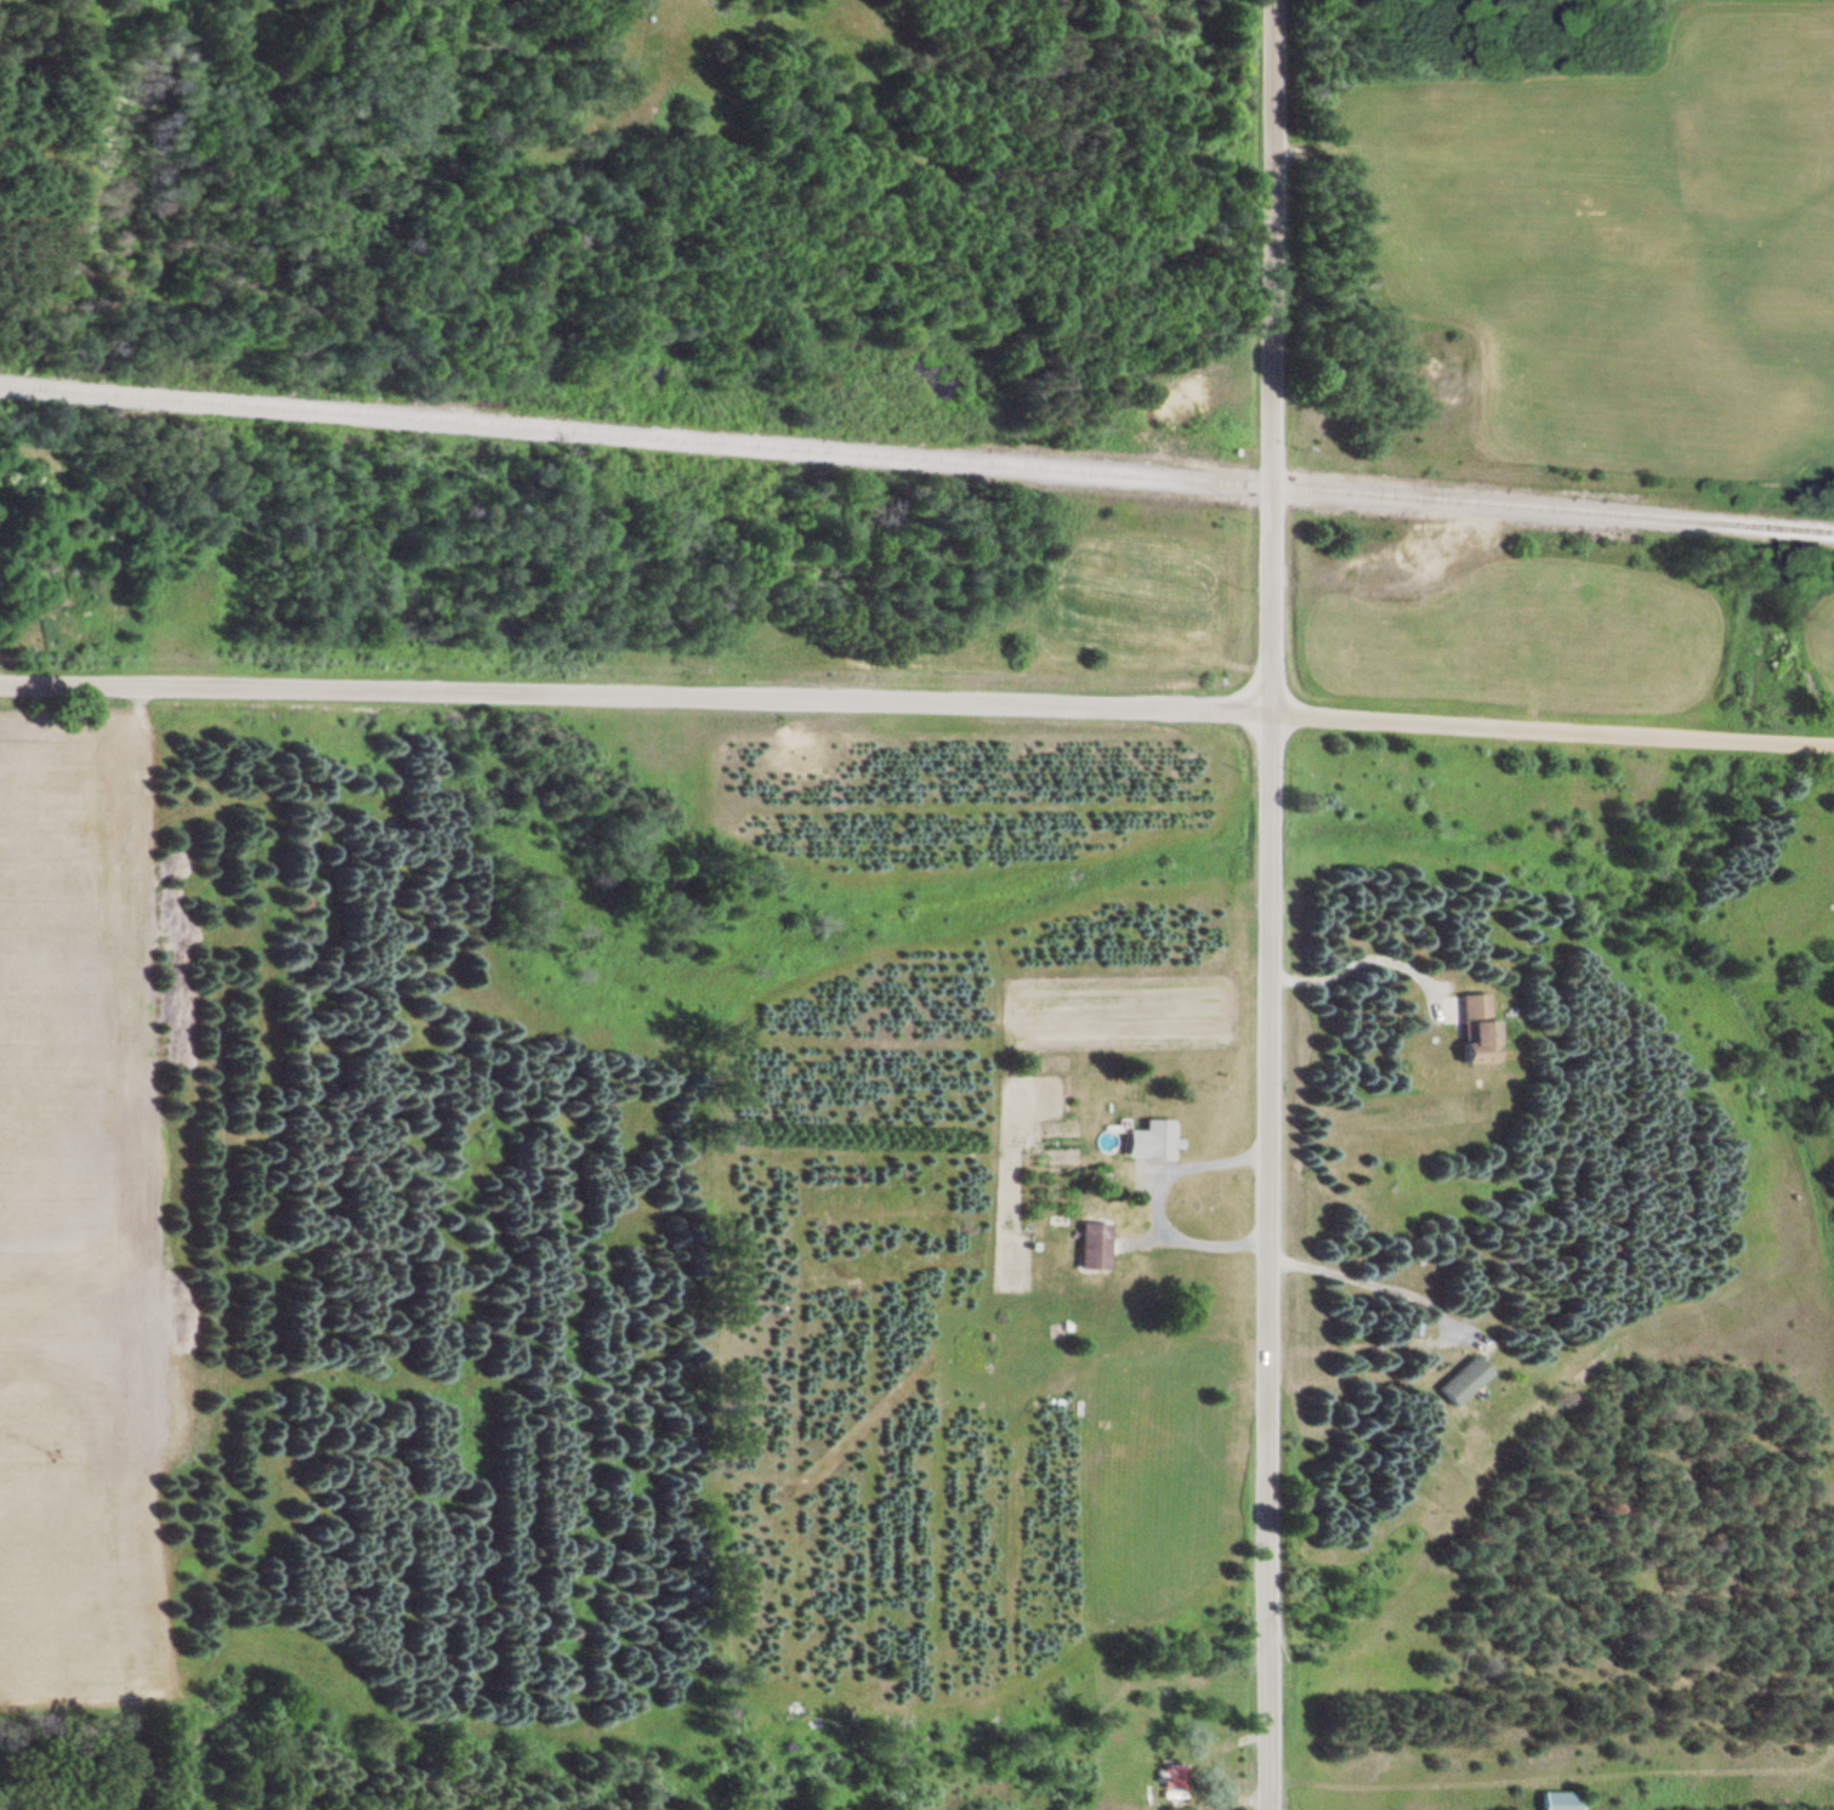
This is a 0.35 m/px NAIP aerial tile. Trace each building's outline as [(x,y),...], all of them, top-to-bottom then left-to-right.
[(1453,993),(1453,1062),(1484,1062),(1484,993),(1453,993)] [(1128,1131),(1128,1156),(1164,1156),(1164,1120),(1137,1120),(1137,1131),(1128,1131)] [(1105,1269),(1105,1223),(1075,1223),(1075,1269),(1105,1269)] [(1484,1372),(1467,1355),(1432,1390),(1449,1407),(1484,1372)] [(1574,1791),(1535,1791),(1535,1809),(1574,1809),(1574,1791)]
